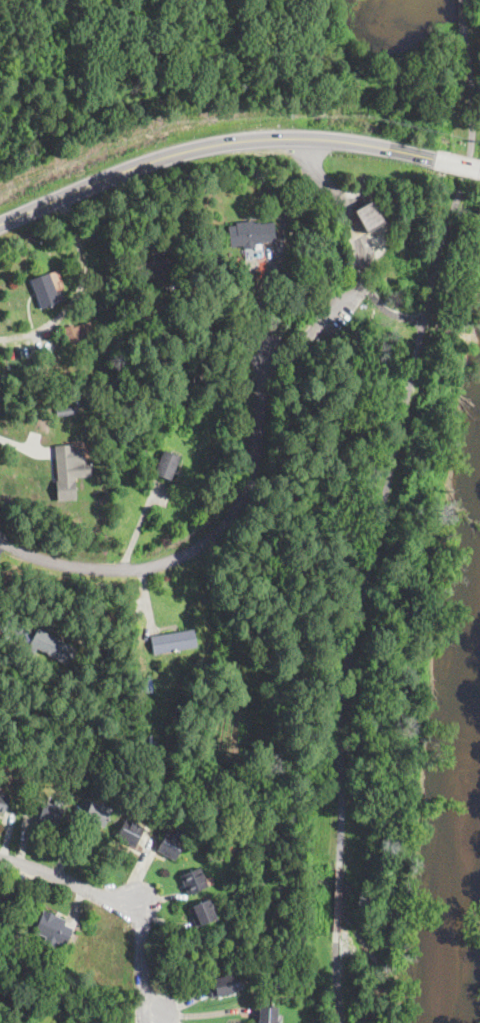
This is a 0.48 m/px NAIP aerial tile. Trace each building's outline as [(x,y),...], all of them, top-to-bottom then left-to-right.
[(385,223),(368,233),(356,211),(367,205),(373,202),(385,223)] [(253,221),(254,223),(260,222),(260,224),(274,222),(276,241),(262,243),(262,245),(256,246),(256,248),(243,250),(243,246),(230,248),(228,227),(236,226),(235,223),(253,221)] [(261,268),(250,270),(248,259),(249,259),(260,257),(261,268)] [(57,292),(57,293),(62,291),(66,300),(42,310),(31,280),(50,273),(57,292)] [(251,285),(250,279),(262,277),(263,283),(251,285)] [(247,294),(241,301),(236,297),(243,290),(247,294)] [(87,326),(88,327),(92,338),(68,346),(62,329),(73,325),(74,327),(86,323),(87,326)] [(75,415),(56,417),(56,408),(74,406),(75,415)] [(148,448),(147,453),(139,450),(140,446),(142,442),(149,445),(148,448)] [(74,455),(75,463),(89,462),(90,478),(74,479),(76,501),(57,503),(55,482),(57,482),(55,447),(74,445),(74,455)] [(174,473),(171,481),(154,474),(163,449),(181,456),(174,473)] [(77,649),(75,651),(68,666),(38,650),(36,653),(27,648),(38,628),(77,649)] [(161,655),(155,656),(151,638),(196,629),(199,648),(161,655)] [(105,693),(103,698),(89,692),(91,687),(105,693)] [(112,696),(107,709),(101,706),(105,694),(112,696)] [(143,740),(135,740),(135,731),(143,731),(143,740)] [(4,814),(0,813),(0,794),(8,796),(5,811),(4,814)] [(63,804),(63,805),(57,827),(34,821),(39,801),(50,804),(51,797),(64,800),(63,804)] [(107,820),(104,828),(84,820),(83,820),(84,819),(90,802),(111,810),(107,820)] [(136,846),(136,848),(116,838),(126,818),(145,828),(136,846)] [(178,857),(176,861),(157,851),(157,850),(167,831),(186,841),(178,857)] [(189,895),(188,894),(181,877),(183,875),(201,868),(209,887),(189,895)] [(210,903),(211,904),(212,904),(213,907),(212,908),(217,919),(197,928),(191,914),(189,909),(209,900),(210,903)] [(71,933),(70,936),(65,947),(57,943),(54,948),(43,943),(46,938),(39,935),(37,938),(33,936),(34,933),(44,910),(67,920),(65,924),(73,928),(71,933)] [(213,999),(212,997),(208,982),(233,975),(237,992),(213,999)] [(278,1007),(277,1022),(255,1022),(256,1006),(278,1007)]
